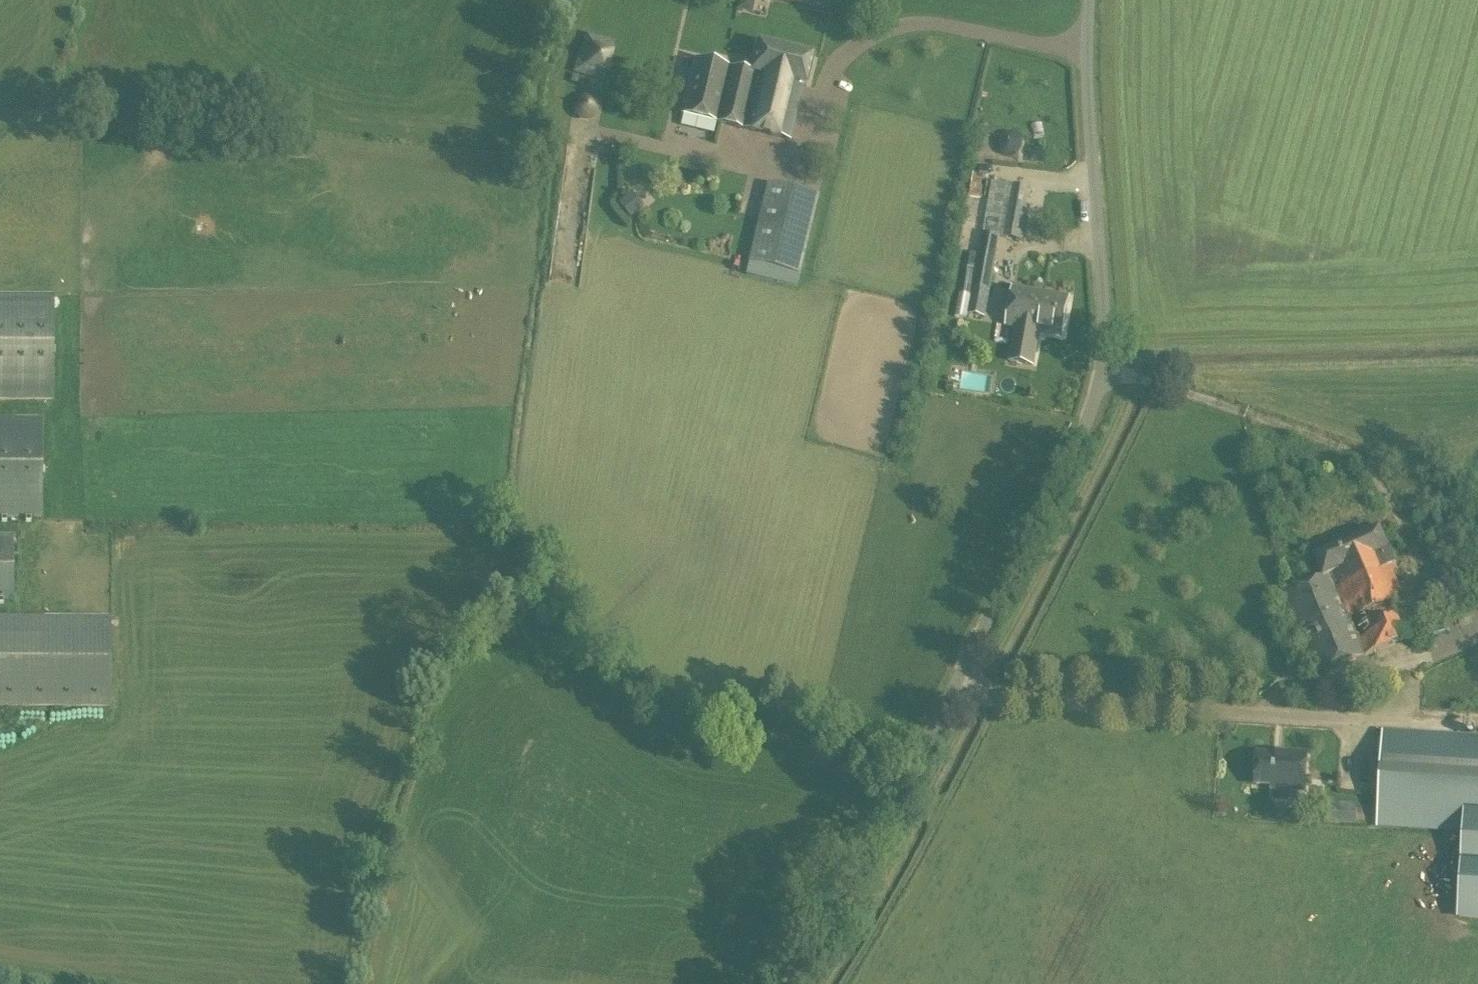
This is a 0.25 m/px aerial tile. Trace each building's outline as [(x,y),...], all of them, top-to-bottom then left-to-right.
[(751,11),(753,0),(737,0),(735,8),(751,11)] [(604,81),(616,42),(586,33),(574,72),(604,81)] [(760,44),(753,74),(696,60),(683,115),(790,140),(800,96),(803,83),(808,84),(814,56),(760,44)] [(1022,240),(1032,188),(992,181),(971,295),(988,298),(999,236),(1022,240)] [(799,274),(818,196),(768,184),(749,262),(799,274)] [(633,190),(617,198),(626,215),(641,207),(633,190)] [(1063,336),(1070,299),(1015,289),(1007,336),(1015,337),(1011,361),(1033,364),(1038,332),(1063,336)] [(52,296),(0,296),(0,400),(52,400),(52,296)] [(41,517),(42,419),(0,419),(0,517),(41,517)] [(1322,675),(1421,633),(1392,566),(1396,564),(1381,529),(1315,557),(1324,577),(1286,593),(1322,675)] [(13,599),(13,536),(0,536),(0,599),(13,599)] [(110,708),(110,618),(0,617),(0,707),(110,708)] [(1382,731),(1376,826),(1477,832),(1477,737),(1382,731)] [(1308,792),(1310,754),(1285,753),(1285,757),(1260,755),(1258,785),(1274,786),(1274,790),(1308,792)] [(1335,821),(1352,822),(1352,801),(1335,801),(1335,821)] [(1461,856),(1458,919),(1477,920),(1477,857),(1461,856)]
